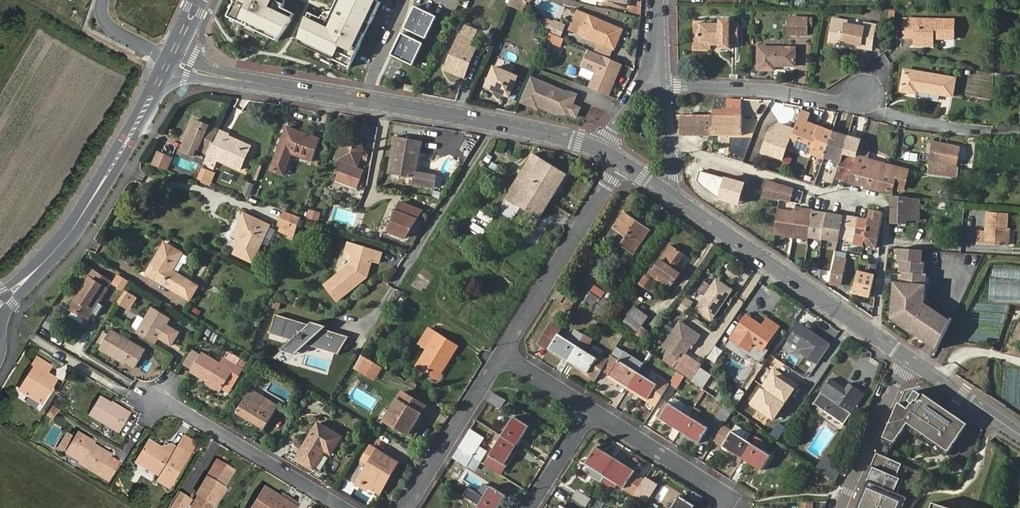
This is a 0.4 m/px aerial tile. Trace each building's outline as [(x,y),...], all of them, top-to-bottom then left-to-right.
[(233,1),(232,5),(230,8),(226,16),(231,18),(234,19),(244,24),(253,29),(277,40),(291,19),(286,17),(289,11),(282,7),(284,4),(276,0),(234,0),(233,1)] [(299,43),(322,54),(332,58),(349,67),(365,33),(360,31),(365,21),(370,24),(380,2),(377,0),(338,0),(333,11),(336,13),(333,20),(323,15),(322,18),(314,15),(312,21),(307,19),(299,43)] [(438,0),(413,0),(413,2),(436,9),(438,0)] [(435,12),(451,19),(458,5),(447,0),(440,0),(435,12)] [(525,0),(511,0),(508,6),(522,12),(527,2),(525,0)] [(415,6),(405,25),(427,36),(437,17),(415,6)] [(291,19),(295,13),(289,11),(286,17),(291,19)] [(333,11),(325,12),(323,15),(333,20),(336,13),(333,11)] [(614,49),(622,30),(590,16),(578,11),(570,30),(582,35),(614,49)] [(806,17),(789,17),(788,33),(806,34),(806,17)] [(842,41),(842,44),(860,47),(860,45),(871,47),(875,24),(864,23),(863,26),(844,23),(845,20),(833,18),(830,39),(842,41)] [(710,42),(710,45),(719,45),(719,48),(730,48),(730,42),(738,43),(738,23),(730,22),(730,20),(720,19),(719,24),(695,23),(695,36),(702,36),(702,41),(710,42)] [(915,44),(928,44),(929,37),(953,38),(954,20),(906,19),(905,35),(915,36),(915,44)] [(465,20),(459,34),(474,40),(472,45),(477,47),(481,39),(483,40),(487,29),(486,29),(487,26),(475,21),(474,24),(465,20)] [(360,31),(365,33),(370,24),(365,21),(360,31)] [(561,36),(565,25),(554,21),(550,31),(561,36)] [(244,24),(242,28),(251,33),(253,29),(244,24)] [(425,41),(404,31),(393,52),(415,62),(425,41)] [(564,39),(550,33),(547,40),(561,46),(564,39)] [(474,40),(459,34),(445,70),(464,78),(477,47),(472,45),(474,40)] [(710,49),(710,45),(710,42),(702,41),(702,36),(695,36),(694,48),(710,49)] [(758,70),(774,70),(775,66),(795,66),(795,48),(759,47),(758,70)] [(589,49),(582,66),(596,72),(590,87),(609,95),(617,76),(615,75),(617,71),(619,71),(622,63),(609,58),(589,49)] [(320,58),(330,62),(332,58),(322,54),(320,58)] [(509,96),(517,76),(494,66),(486,87),(509,96)] [(915,94),(916,91),(952,97),(955,79),(904,69),(900,91),(915,94)] [(564,90),(530,77),(520,102),(537,108),(538,106),(555,112),(570,113),(576,115),(580,106),(572,103),(561,98),(564,90)] [(576,95),(564,90),(561,98),(572,103),(576,95)] [(714,110),(714,117),(741,117),(741,109),(725,108),(725,110),(714,110)] [(802,110),(796,126),(789,144),(812,153),(819,138),(814,136),(819,126),(807,123),(810,113),(802,110)] [(714,117),(681,116),(681,135),(741,134),(741,117),(714,117)] [(196,148),(207,153),(217,130),(193,119),(180,150),(193,156),(196,148)] [(763,152),(782,159),(793,130),(779,124),(771,132),(763,152)] [(814,154),(824,157),(833,131),(819,126),(814,136),(819,138),(812,153),(814,154)] [(283,174),(290,155),(310,162),(319,139),(286,127),(270,169),(283,174)] [(207,153),(202,165),(212,169),(216,159),(240,169),(250,146),(227,135),(228,134),(217,130),(207,153)] [(824,157),(828,158),(834,131),(833,131),(824,157)] [(834,131),(828,158),(839,162),(841,163),(844,153),(844,152),(849,136),(834,131)] [(844,153),(857,157),(857,155),(860,147),(862,140),(849,136),(844,152),(844,153)] [(356,167),(359,158),(361,152),(362,151),(362,148),(361,146),(361,144),(359,142),(358,141),(356,139),(354,139),(351,138),(349,139),(347,139),(345,140),(343,142),(342,144),(336,160),(341,162),(334,181),(356,189),(363,170),(356,167)] [(420,142),(395,138),(388,174),(410,177),(414,178),(413,183),(431,187),(433,174),(415,171),(420,142)] [(961,147),(953,146),(934,142),(930,161),(949,164),(958,165),(960,156),(961,147)] [(857,157),(848,183),(877,190),(893,190),(893,188),(899,167),(869,159),(870,152),(861,149),(859,155),(857,155),(857,157)] [(361,152),(359,158),(365,160),(368,154),(361,152)] [(157,153),(152,165),(165,170),(170,158),(157,153)] [(841,163),(836,179),(848,183),(857,157),(844,153),(841,163)] [(917,162),(918,155),(906,153),(906,156),(913,157),(913,162),(917,162)] [(513,201),(538,217),(564,175),(533,154),(505,198),(511,203),(513,201)] [(949,166),(930,163),(928,173),(948,175),(949,166)] [(960,167),(949,166),(948,175),(959,177),(960,167)] [(899,167),(893,188),(905,190),(910,171),(899,167)] [(197,179),(204,182),(208,173),(201,170),(197,179)] [(208,173),(204,182),(208,183),(212,175),(208,173)] [(792,201),(794,187),(767,180),(765,196),(779,199),(787,200),(792,201)] [(907,199),(907,197),(893,196),(891,237),(913,239),(914,225),(907,224),(907,219),(917,220),(919,200),(907,199)] [(406,239),(422,211),(400,204),(387,233),(406,239)] [(808,237),(812,211),(803,209),(802,213),(778,209),(775,232),(808,237)] [(869,209),(867,220),(864,237),(863,245),(876,247),(878,239),(884,212),(869,209)] [(308,211),(306,218),(316,221),(318,214),(308,211)] [(838,239),(842,216),(812,211),(808,237),(838,241),(838,239)] [(623,212),(607,236),(633,254),(650,230),(623,212)] [(978,244),(1006,245),(1008,214),(988,212),(987,231),(979,231),(978,244)] [(242,236),(239,241),(233,253),(252,262),(269,225),(243,213),(234,232),(242,236)] [(279,226),(292,231),(297,219),(283,214),(279,226)] [(864,237),(867,220),(842,216),(838,239),(848,241),(852,244),(862,246),(864,237)] [(232,237),(239,241),(242,236),(234,232),(232,237)] [(670,245),(653,270),(650,268),(645,277),(653,283),(655,279),(668,289),(679,273),(675,270),(684,255),(691,245),(676,236),(670,245)] [(181,254),(163,243),(145,274),(176,293),(185,279),(171,270),(181,254)] [(380,253),(347,243),(344,250),(346,254),(351,255),(347,265),(323,285),(335,301),(365,277),(370,262),(377,263),(380,253)] [(922,263),(922,251),(901,249),(898,249),(897,262),(899,262),(898,273),(900,273),(900,283),(892,282),(889,318),(936,351),(950,322),(924,304),(926,274),(923,274),(924,263),(922,263)] [(835,257),(830,284),(840,286),(845,259),(835,257)] [(857,271),(853,294),(868,297),(873,275),(857,271)] [(990,285),(1006,286),(1007,278),(991,276),(990,285)] [(80,297),(72,311),(87,321),(107,289),(89,278),(78,295),(80,297)] [(123,293),(130,282),(124,279),(117,289),(123,293)] [(696,309),(711,320),(732,289),(716,279),(696,309)] [(594,285),(590,290),(601,298),(605,292),(594,285)] [(560,303),(565,294),(557,288),(551,298),(560,303)] [(135,298),(126,292),(118,305),(127,311),(135,298)] [(611,304),(602,298),(600,300),(589,293),(582,303),(602,317),(611,304)] [(69,310),(72,311),(80,297),(78,295),(69,310)] [(566,312),(574,300),(569,297),(561,309),(566,312)] [(689,304),(683,300),(678,307),(684,312),(689,304)] [(635,307),(625,320),(637,330),(647,317),(635,307)] [(136,334),(154,345),(158,339),(170,346),(177,334),(170,330),(166,334),(162,332),(169,319),(151,308),(145,319),(137,331),(136,334)] [(309,325),(275,315),(269,334),(292,341),(300,350),(306,345),(338,355),(348,337),(323,329),(326,327),(312,323),(309,325)] [(731,338),(750,351),(754,345),(763,350),(779,326),(767,318),(762,325),(747,315),(731,338)] [(137,331),(145,319),(139,316),(132,328),(137,331)] [(699,335),(679,321),(662,346),(679,357),(672,366),(691,379),(699,367),(701,364),(685,353),(692,342),(694,343),(699,335)] [(830,344),(799,323),(788,339),(803,349),(800,352),(817,363),(830,344)] [(567,361),(583,335),(574,330),(568,340),(558,334),(559,331),(549,324),(538,343),(548,349),(567,361)] [(110,331),(99,349),(124,364),(126,362),(135,368),(144,352),(110,331)] [(417,365),(434,376),(443,361),(447,363),(457,347),(437,335),(417,365)] [(591,341),(583,335),(567,361),(595,379),(604,363),(585,351),(591,341)] [(641,366),(650,353),(647,351),(646,350),(638,363),(633,360),(634,358),(624,352),(609,375),(628,387),(641,366)] [(192,351),(183,366),(192,371),(201,356),(192,351)] [(192,371),(191,373),(220,391),(232,372),(239,377),(242,371),(222,359),(219,365),(202,355),(201,356),(192,371)] [(375,381),(382,369),(366,359),(359,371),(375,381)] [(35,382),(26,398),(42,407),(57,382),(47,376),(51,370),(37,361),(32,368),(37,371),(32,380),(35,382)] [(443,361),(434,376),(438,378),(447,363),(443,361)] [(650,371),(641,366),(628,387),(657,404),(666,388),(657,383),(647,376),(650,371)] [(690,380),(701,388),(710,374),(699,367),(691,379),(690,380)] [(800,386),(775,368),(750,403),(775,421),(800,386)] [(676,388),(684,376),(677,371),(669,383),(676,388)] [(120,375),(118,382),(131,385),(133,378),(120,375)] [(666,388),(669,383),(660,378),(657,383),(666,388)] [(851,413),(849,411),(852,406),(856,407),(864,394),(848,384),(845,388),(830,379),(813,404),(844,425),(851,413)] [(23,396),(26,398),(35,382),(32,380),(23,396)] [(705,390),(721,397),(725,389),(709,381),(705,390)] [(355,386),(348,395),(355,400),(355,399),(370,410),(376,401),(355,386)] [(966,423),(921,392),(920,393),(915,389),(908,400),(911,402),(908,408),(898,402),(877,450),(886,454),(910,429),(950,458),(966,423)] [(252,390),(247,397),(261,405),(265,398),(252,390)] [(385,421),(409,435),(425,407),(402,392),(385,421)] [(492,392),(486,401),(500,409),(506,400),(492,392)] [(261,405),(247,397),(238,413),(266,429),(279,407),(265,398),(261,405)] [(686,406),(674,398),(670,405),(682,412),(686,406)] [(89,418),(120,436),(131,417),(115,407),(114,409),(100,400),(89,418)] [(660,419),(669,404),(666,402),(657,417),(660,419)] [(728,419),(733,410),(723,403),(715,417),(725,423),(728,419)] [(680,431),(689,416),(682,412),(670,405),(669,404),(660,419),(680,431)] [(61,413),(53,408),(48,418),(56,422),(61,413)] [(694,420),(699,412),(694,408),(689,416),(694,420)] [(694,420),(689,416),(680,431),(698,442),(707,428),(694,420)] [(501,436),(516,446),(528,426),(513,417),(501,436)] [(742,458),(751,443),(746,440),(751,433),(728,419),(725,423),(714,441),(742,458)] [(341,438),(317,423),(296,459),(313,470),(324,451),(331,455),(341,438)] [(498,474),(516,446),(501,436),(495,432),(492,437),(497,441),(482,464),(498,474)] [(965,435),(954,461),(964,466),(975,440),(965,435)] [(75,442),(67,455),(80,463),(80,465),(108,482),(118,465),(110,460),(111,458),(93,447),(94,445),(78,436),(75,442)] [(59,451),(67,455),(75,442),(68,437),(59,451)] [(457,448),(472,458),(480,463),(486,452),(464,437),(457,448)] [(760,470),(770,455),(758,447),(762,441),(755,437),(751,443),(742,458),(760,470)] [(153,453),(145,467),(164,478),(161,483),(173,490),(193,457),(199,446),(188,439),(182,450),(181,451),(174,461),(164,454),(165,453),(163,452),(151,445),(148,449),(153,453)] [(165,448),(163,452),(165,453),(164,454),(174,461),(181,451),(174,446),(165,448)] [(389,471),(393,473),(399,463),(372,447),(364,461),(370,465),(360,483),(376,493),(389,471)] [(604,476),(615,459),(595,447),(584,464),(591,468),(604,476)] [(467,467),(472,458),(457,448),(452,457),(467,467)] [(139,463),(145,467),(153,453),(148,449),(139,463)] [(896,477),(902,464),(876,453),(870,466),(873,467),(896,477)] [(792,463),(795,459),(789,454),(786,459),(792,463)] [(836,481),(836,482),(842,467),(825,455),(816,468),(836,481)] [(634,471),(615,459),(604,476),(617,484),(623,488),(635,496),(635,495),(646,478),(634,471)] [(225,492),(234,476),(218,466),(197,499),(200,501),(195,507),(215,507),(225,492)] [(896,477),(873,467),(867,481),(897,493),(903,480),(896,477)] [(600,482),(604,476),(591,468),(588,474),(600,482)] [(379,495),(393,473),(389,471),(376,493),(379,495)] [(617,484),(604,476),(600,482),(613,490),(617,484)] [(652,482),(646,478),(635,495),(641,499),(652,482)] [(907,497),(897,493),(867,481),(856,507),(902,507),(907,497)] [(478,506),(481,507),(498,507),(506,496),(490,486),(478,506)] [(577,490),(572,498),(585,506),(590,498),(577,490)] [(215,507),(219,507),(228,494),(225,492),(215,507)] [(279,502),(264,493),(255,507),(288,507),(279,502)] [(171,507),(189,507),(192,504),(179,496),(171,507)] [(694,506),(679,497),(672,507),(693,507),(694,506)] [(279,502),(288,507),(296,507),(281,498),(279,502)]
